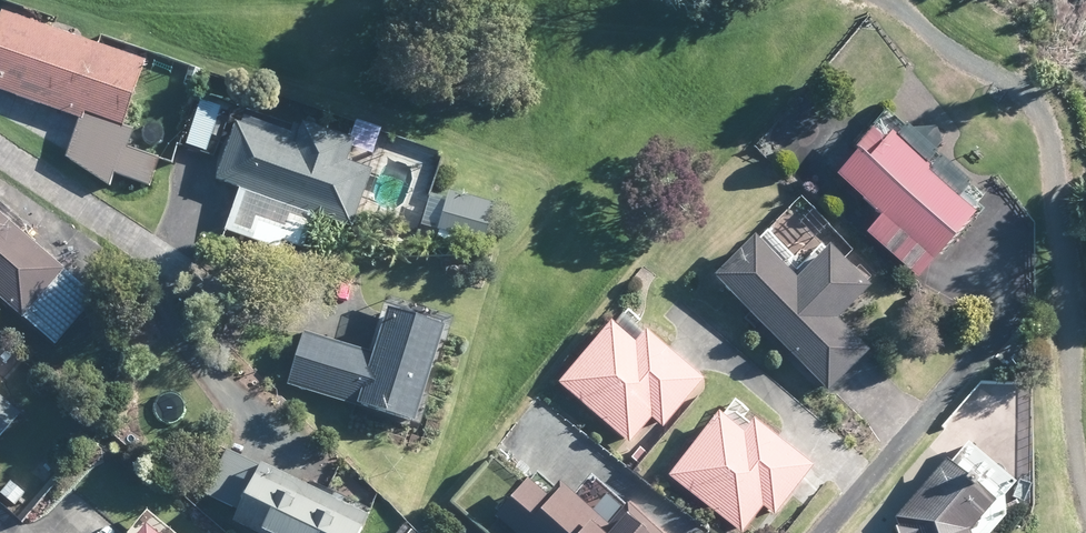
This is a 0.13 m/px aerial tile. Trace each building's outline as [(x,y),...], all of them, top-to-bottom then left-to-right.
[(52,27),(1,10),(0,13),(0,89),(79,116),(67,152),(65,156),(109,185),(114,171),(149,183),(158,157),(130,147),(127,147),(133,131),(134,129),(121,125),(144,59),(84,39),(52,27)] [(301,121),(300,125),(294,143),(234,121),(214,178),(239,188),(224,228),(278,248),(282,238),(302,246),(314,214),(350,227),(356,210),(371,169),(346,160),(354,140),(349,139),(301,121)] [(917,276),(974,212),(925,169),(928,166),(890,133),(884,140),(871,129),(855,148),(858,150),(836,175),(881,214),(866,232),(917,276)] [(439,230),(437,238),(449,242),(451,233),(483,242),(494,204),(448,191),(445,201),(436,229),(439,230)] [(32,241),(0,213),(0,298),(53,345),(96,297),(32,241)] [(834,385),(865,353),(869,350),(836,317),(869,285),(829,245),(796,277),(755,236),(714,277),(828,391),(834,385)] [(439,341),(444,326),(387,308),(372,354),(304,332),(287,384),(355,406),(355,403),(413,422),(414,418),(422,395),(439,341)] [(697,374),(667,349),(645,330),(635,342),(611,322),(558,382),(624,439),(628,442),(650,416),(662,426),(702,379),(697,374)] [(19,413),(0,396),(0,436),(19,413)] [(743,433),(722,416),(718,412),(668,476),(741,532),(763,505),(770,511),(774,514),(790,493),(812,465),(754,419),(743,433)] [(230,450),(226,449),(205,493),(239,510),(233,522),(257,532),(259,532),(261,530),(268,532),(357,532),(365,515),(230,450)] [(962,530),(986,501),(946,467),(910,509),(906,505),(895,517),(898,527),(902,525),(903,528),(896,530),(897,532),(963,532),(962,530)] [(528,481),(525,479),(493,515),(514,532),(660,532),(627,504),(607,526),(558,484),(547,497),(528,481)] [(13,503),(24,492),(12,480),(1,491),(13,503)] [(145,524),(138,532),(155,532),(145,524)]
